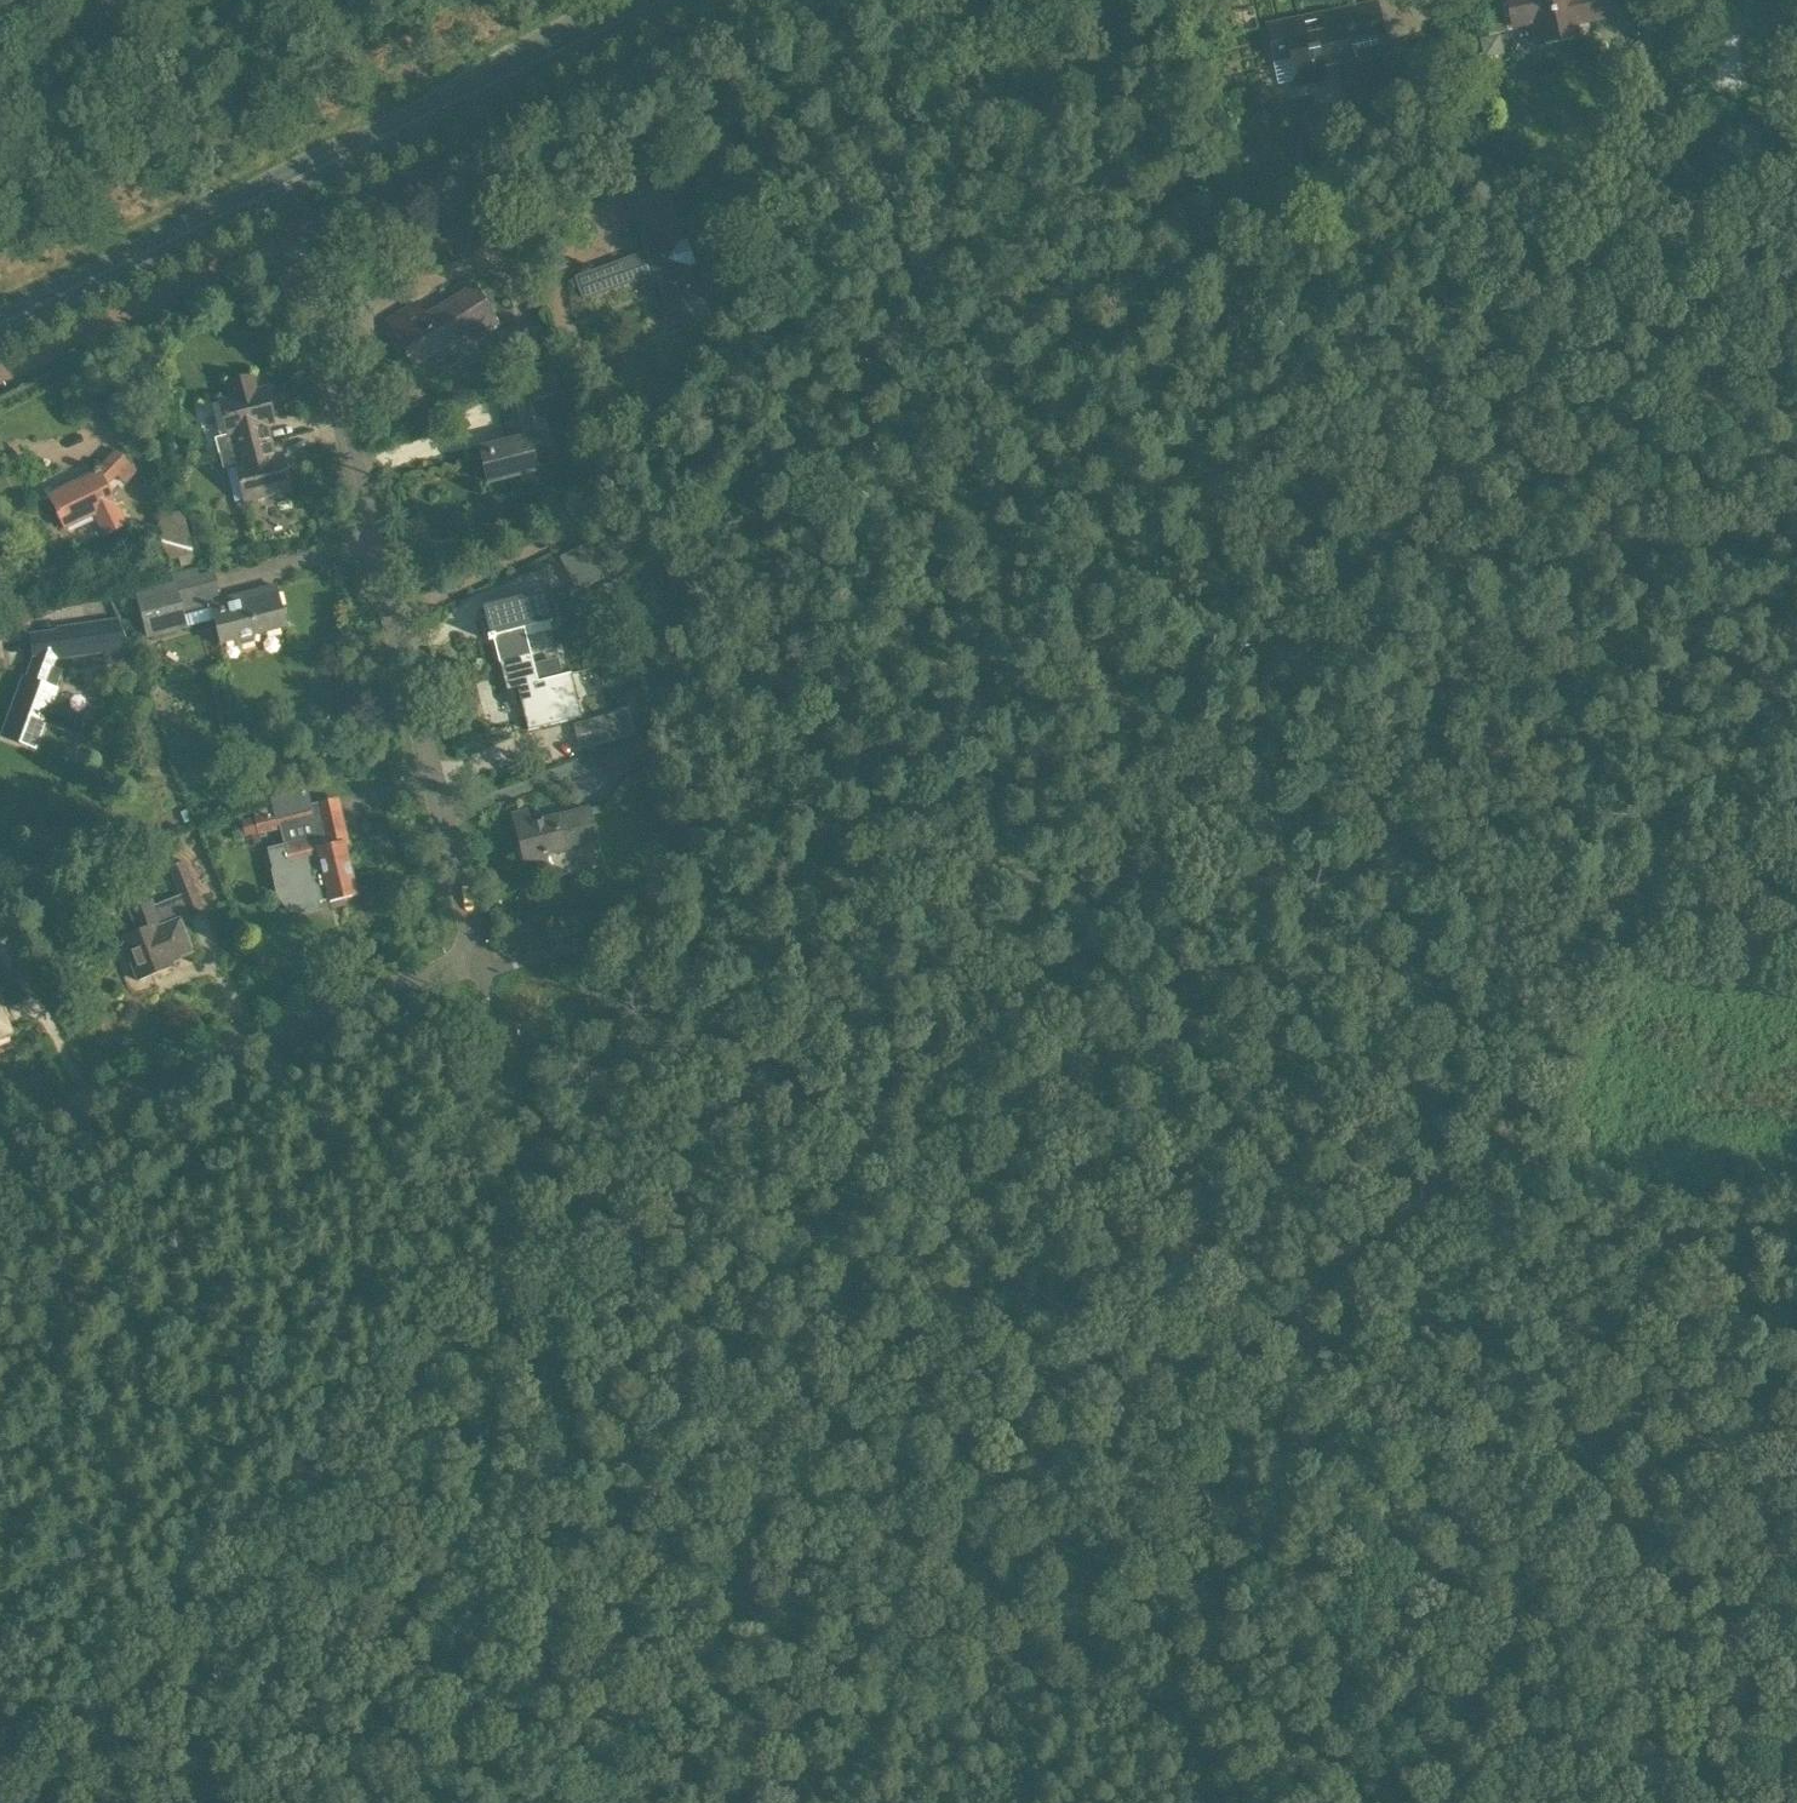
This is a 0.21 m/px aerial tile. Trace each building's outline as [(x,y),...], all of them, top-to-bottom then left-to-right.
[(1513,28),(1533,24),(1537,44),(1578,36),(1574,13),(1593,9),(1596,20),(1629,13),(1626,0),(1507,0),(1513,28)] [(1376,46),(1374,37),(1382,35),(1375,2),(1320,14),(1321,16),(1267,27),(1274,60),(1290,57),(1296,88),(1326,82),(1323,67),(1351,62),(1359,99),(1390,92),(1380,45),(1376,46)] [(1487,54),(1503,52),(1499,33),(1483,36),(1487,54)] [(681,241),(664,195),(657,176),(624,188),(631,207),(644,245),(646,244),(649,253),(593,273),(592,271),(579,275),(580,277),(577,278),(584,299),(656,273),(675,325),(707,313),(690,265),(695,264),(686,239),(681,241)] [(499,325),(475,287),(426,317),(418,304),(388,323),(407,353),(405,354),(408,359),(410,358),(415,365),(472,330),(477,338),(499,325)] [(516,338),(524,366),(545,360),(537,332),(516,338)] [(560,386),(551,364),(523,376),(532,398),(560,386)] [(216,439),(219,454),(264,443),(261,428),(275,425),(265,387),(259,389),(255,374),(227,381),(231,396),(219,399),(228,436),(216,439)] [(498,388),(511,442),(480,450),(488,483),(537,471),(528,438),(536,437),(533,422),(523,382),(498,388)] [(264,443),(219,454),(223,470),(235,466),(245,503),(292,491),(282,453),(268,457),(264,443)] [(94,514),(106,536),(126,526),(125,524),(133,519),(124,500),(116,504),(106,483),(115,474),(124,483),(136,470),(117,451),(100,469),(93,472),(94,474),(48,497),(64,529),(94,514)] [(188,463),(185,452),(174,455),(177,466),(188,463)] [(559,562),(577,592),(602,577),(584,547),(559,562)] [(194,562),(191,553),(178,557),(180,565),(194,562)] [(214,573),(136,593),(148,637),(187,627),(184,617),(212,610),(220,644),(238,639),(242,645),(255,642),(255,635),(286,627),(276,587),(220,601),(218,593),(219,592),(214,573)] [(602,588),(614,609),(627,602),(615,581),(602,588)] [(494,639),(500,664),(531,656),(524,629),(550,622),(551,626),(553,626),(545,593),(484,609),(491,636),(487,637),(488,641),(494,639)] [(133,656),(120,621),(31,634),(34,655),(39,654),(29,681),(24,680),(3,737),(6,738),(32,748),(34,749),(45,721),(73,731),(78,717),(50,707),(49,707),(62,670),(51,666),(54,659),(103,652),(105,660),(133,656)] [(531,656),(500,664),(507,691),(518,689),(528,731),(582,717),(582,715),(589,713),(584,697),(578,699),(571,673),(537,682),(531,656)] [(575,725),(581,747),(632,734),(626,712),(575,725)] [(617,745),(628,771),(655,760),(644,734),(617,745)] [(314,820),(310,804),(313,804),(309,785),(273,799),(275,812),(242,820),(246,835),(314,820)] [(357,896),(345,846),(349,845),(338,798),(317,803),(325,836),(306,841),(288,845),(287,843),(268,847),(272,864),(272,865),(273,866),(274,867),(275,867),(276,868),(277,868),(278,868),(279,868),(283,892),(289,901),(298,905),(319,905),(319,907),(321,907),(319,901),(329,899),(330,902),(357,896)] [(520,862),(524,862),(526,871),(548,866),(551,878),(603,866),(588,810),(530,825),(526,809),(511,813),(515,828),(520,848),(517,850),(520,862)] [(181,812),(185,822),(190,820),(186,810),(181,812)] [(182,902),(155,912),(144,882),(122,891),(140,935),(120,943),(125,955),(128,954),(141,985),(174,972),(171,966),(194,957),(182,926),(192,922),(190,917),(204,912),(186,866),(171,872),(182,902)] [(30,896),(12,903),(19,919),(36,912),(30,896)] [(4,911),(0,912),(0,941),(15,934),(4,911)] [(8,1032),(0,1011),(0,1035),(8,1032)]
